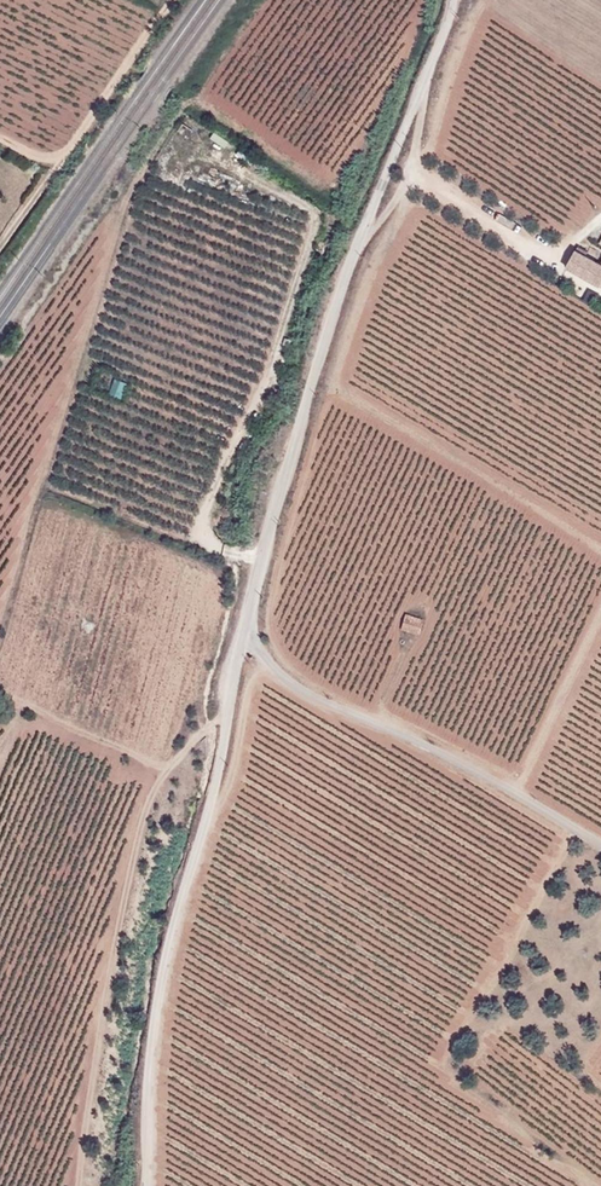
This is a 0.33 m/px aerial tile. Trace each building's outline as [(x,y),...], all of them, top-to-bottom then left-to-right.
[(587,243),(577,259),(600,276),(600,253),(587,243)] [(405,614),(401,629),(420,635),(425,620),(405,614)]
